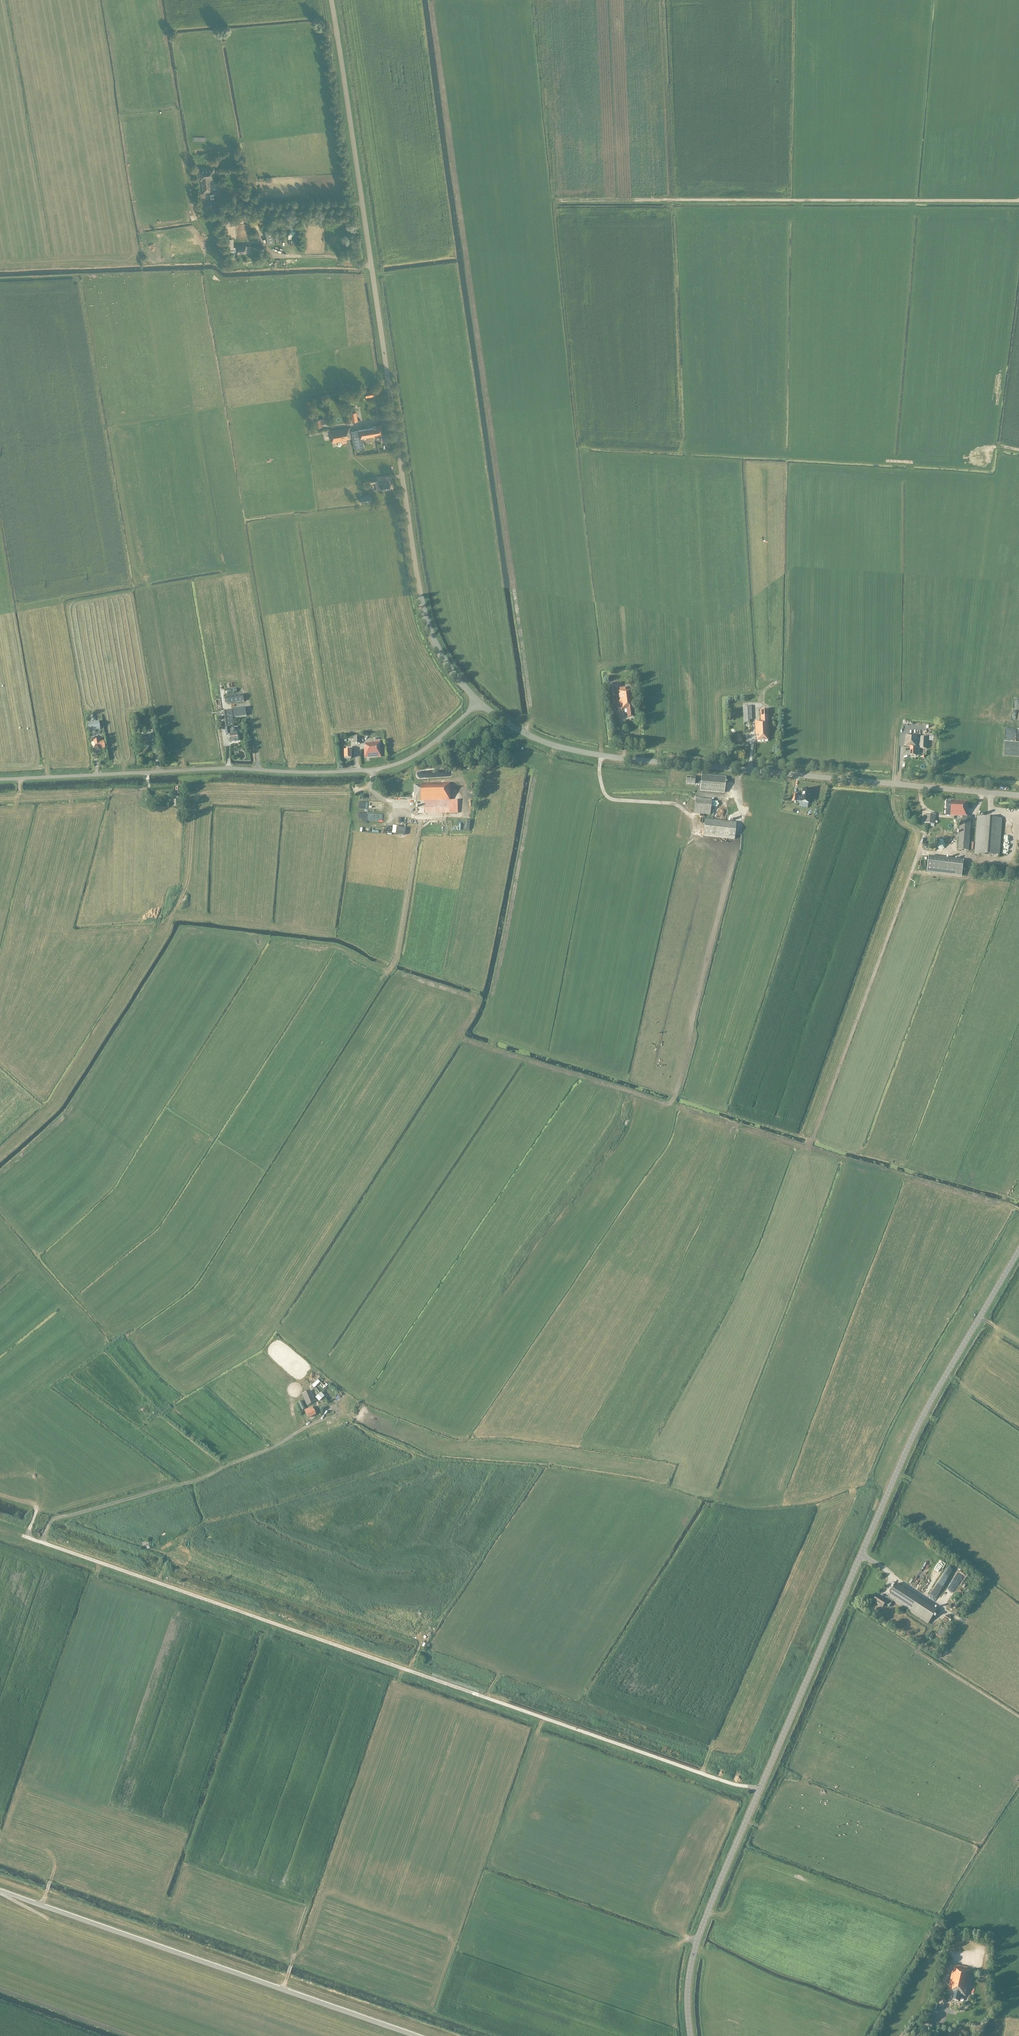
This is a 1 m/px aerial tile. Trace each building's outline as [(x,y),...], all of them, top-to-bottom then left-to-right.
[(215,178),(213,168),(198,171),(200,181),(201,181),(203,193),(212,192),(210,179),(215,178)] [(206,202),(205,193),(200,194),(203,214),(212,213),(211,202),(206,202)] [(240,222),(240,216),(229,217),(226,218),(223,218),(218,219),(219,225),(226,224),(230,224),(230,223),(240,222)] [(273,244),(271,230),(265,231),(267,245),(273,244)] [(246,246),(246,245),(236,245),(236,246),(233,247),(232,240),(225,240),(226,255),(227,255),(234,255),(234,251),(237,251),(237,253),(246,253),(246,250),(250,250),(250,246),(246,246)] [(359,430),(351,431),(354,449),(364,447),(362,437),(374,435),(374,436),(383,435),(381,425),(372,426),(373,427),(359,430)] [(351,438),(349,427),(329,430),(331,442),(341,441),(342,446),(347,445),(346,440),(346,439),(351,438)] [(390,489),(389,482),(378,483),(379,489),(382,489),(382,490),(390,489)] [(613,686),(606,687),(607,697),(615,697),(613,686)] [(634,708),(631,689),(618,691),(621,709),(627,709),(628,718),(633,717),(632,708),(634,708)] [(243,702),(242,694),(226,697),(227,704),(243,702)] [(751,720),(751,706),(743,706),(744,723),(749,722),(749,720),(751,720)] [(234,726),(232,710),(219,712),(221,728),(234,726)] [(769,735),(768,710),(760,710),(761,720),(759,720),(759,721),(755,721),(755,735),(756,735),(757,741),(768,740),(768,736),(769,735)] [(89,731),(100,729),(99,722),(88,724),(89,731)] [(229,729),(229,728),(225,729),(226,735),(229,734),(229,736),(230,742),(238,741),(236,728),(231,728),(231,729),(229,729)] [(147,739),(146,734),(139,735),(140,741),(143,740),(144,747),(149,746),(148,739),(147,739)] [(917,747),(918,735),(905,734),(904,746),(911,746),(910,755),(916,755),(916,747),(917,747)] [(102,742),(101,739),(94,740),(95,751),(101,750),(100,749),(105,748),(104,742),(102,742)] [(381,757),(380,742),(365,744),(365,748),(364,748),(364,758),(381,757)] [(352,751),(352,748),(348,748),(348,751),(344,751),(344,759),(351,759),(351,751),(352,751)] [(695,778),(687,777),(686,784),(695,784),(700,785),(700,791),(724,793),(725,778),(701,775),(701,778),(695,778)] [(421,784),(421,785),(413,785),(414,797),(415,797),(416,802),(418,802),(418,814),(449,813),(449,801),(450,801),(450,783),(421,784)] [(797,795),(793,794),(792,801),(796,802),(796,801),(805,803),(806,800),(808,800),(810,791),(802,790),(801,798),(796,797),(797,795)] [(710,815),(711,801),(695,799),(694,813),(710,815)] [(465,800),(463,801),(464,807),(461,808),(460,818),(460,820),(459,826),(460,830),(466,829),(468,817),(470,808),(470,809),(471,804),(470,801),(465,800)] [(967,816),(968,801),(946,800),(946,815),(962,816),(962,821),(960,821),(958,849),(969,850),(971,816),(967,816)] [(934,831),(936,815),(926,813),(924,823),(926,824),(925,830),(934,831)] [(999,855),(1002,818),(977,816),(974,853),(999,855)] [(734,839),(736,822),(705,819),(703,836),(734,839)] [(962,876),(964,861),(929,856),(927,871),(962,876)] [(307,1405),(314,1402),(309,1391),(302,1394),(307,1405)] [(319,1401),(324,1396),(321,1392),(315,1397),(319,1401)] [(315,1414),(313,1410),(311,1411),(309,1408),(304,1410),(308,1418),(315,1414)] [(954,1575),(942,1600),(948,1603),(960,1578),(954,1575)] [(943,1578),(936,1588),(940,1591),(947,1581),(943,1578)] [(937,1610),(896,1584),(888,1597),(886,1596),(884,1600),(878,1596),(874,1602),(882,1607),(884,1604),(889,1607),(893,1601),(928,1624),(937,1610)] [(973,1610),(967,1619),(970,1621),(976,1612),(973,1610)] [(967,1969),(968,1967),(954,1964),(948,1991),(954,1993),(952,1999),(958,2001),(960,1995),(966,1996),(972,1970),(967,1969)]
